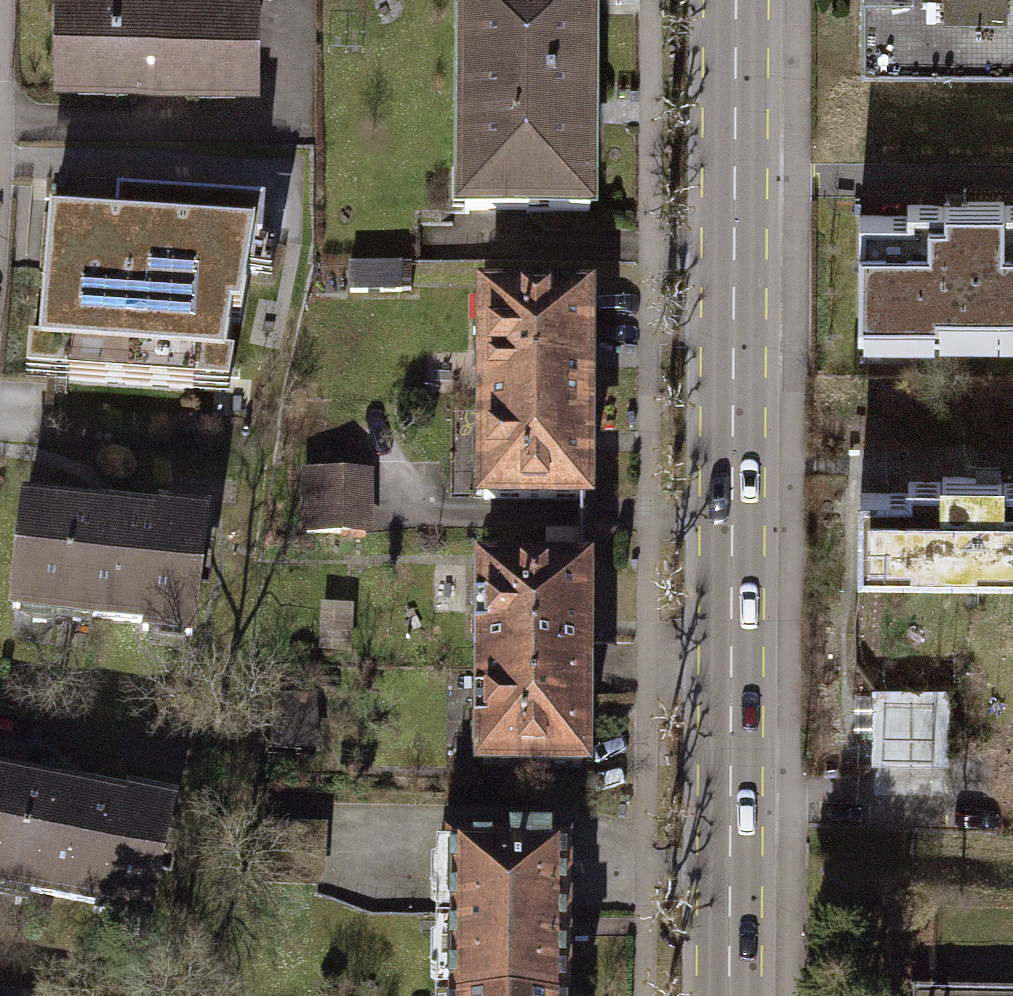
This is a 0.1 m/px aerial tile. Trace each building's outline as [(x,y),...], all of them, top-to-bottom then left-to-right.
[(44,63),(242,63),(242,0),(44,0),(44,63)] [(465,214),(589,214),(591,111),(591,0),(464,0),(465,214)] [(864,60),(1012,60),(1012,0),(864,0),(864,60)] [(858,214),(858,331),(1012,331),(1012,205),(1000,205),(1000,201),(943,201),(943,207),(909,206),(909,215),(858,214)] [(239,233),(39,218),(30,347),(67,351),(69,360),(143,361),(146,366),(191,367),(192,359),(225,363),(244,271),(236,271),(239,233)] [(399,269),(350,269),(350,294),(399,293),(399,269)] [(481,300),(481,400),(587,402),(586,357),(584,302),(481,300)] [(586,441),(587,402),(481,400),(483,499),(586,498),(586,441)] [(364,472),(305,473),(306,531),(365,530),(364,472)] [(860,493),(859,568),(1012,570),(1012,484),(998,484),(998,478),(986,478),(943,477),(943,482),(908,481),(908,493),(860,493)] [(146,525),(25,511),(14,606),(145,621),(144,629),(191,635),(203,523),(158,518),(157,526),(146,525)] [(482,568),(481,668),(584,668),(584,626),(581,568),(482,568)] [(583,707),(584,668),(481,668),(481,764),(536,763),(537,766),(584,766),(583,707)] [(944,689),(872,690),(873,755),(945,754),(944,689)] [(315,704),(277,704),(278,721),(315,720),(315,704)] [(0,783),(0,884),(105,907),(104,914),(150,924),(174,813),(127,803),(126,810),(89,802),(0,783)] [(451,995),(563,995),(563,922),(562,850),(545,849),(545,842),(511,842),(511,849),(450,851),(451,916),(451,992),(451,995)] [(908,988),(907,995),(1012,995),(1012,990),(908,988)]
